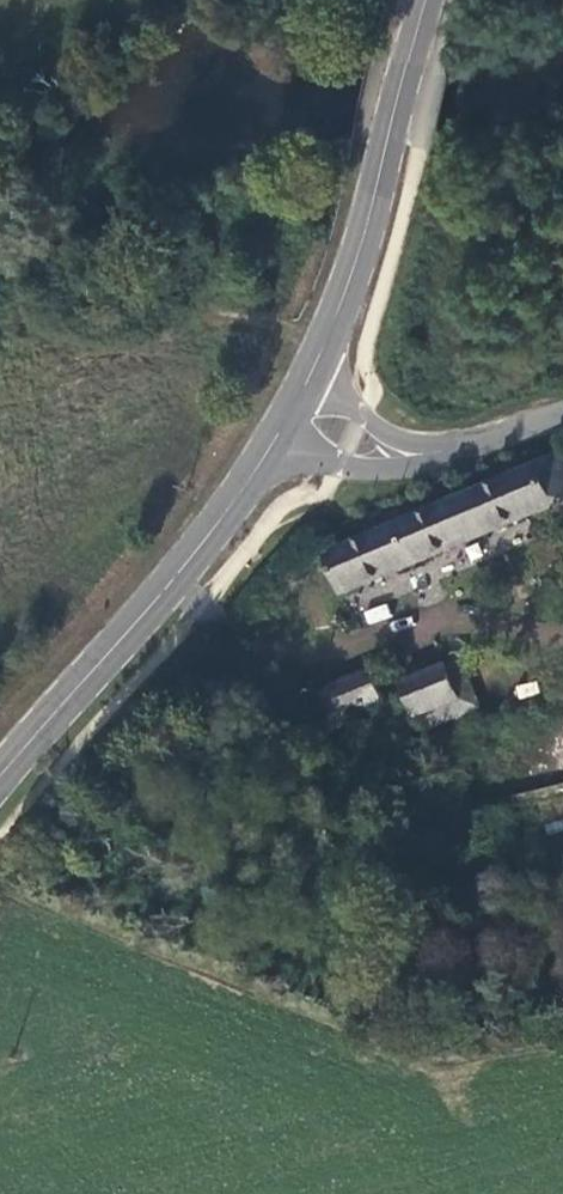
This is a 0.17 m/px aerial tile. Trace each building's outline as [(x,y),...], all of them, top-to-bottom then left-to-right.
[(326,553),(342,596),(562,503),(562,453),(326,553)] [(461,660),(446,666),(460,699),(475,694),(461,660)] [(446,666),(403,683),(418,717),(460,699),(446,666)] [(371,671),(318,691),(332,730),(352,722),(349,713),(357,710),(359,718),(362,723),(368,724),(374,722),(377,717),(376,711),(373,701),(380,698),(379,691),(371,671)] [(475,694),(460,699),(418,717),(423,731),(481,710),(475,694)]
